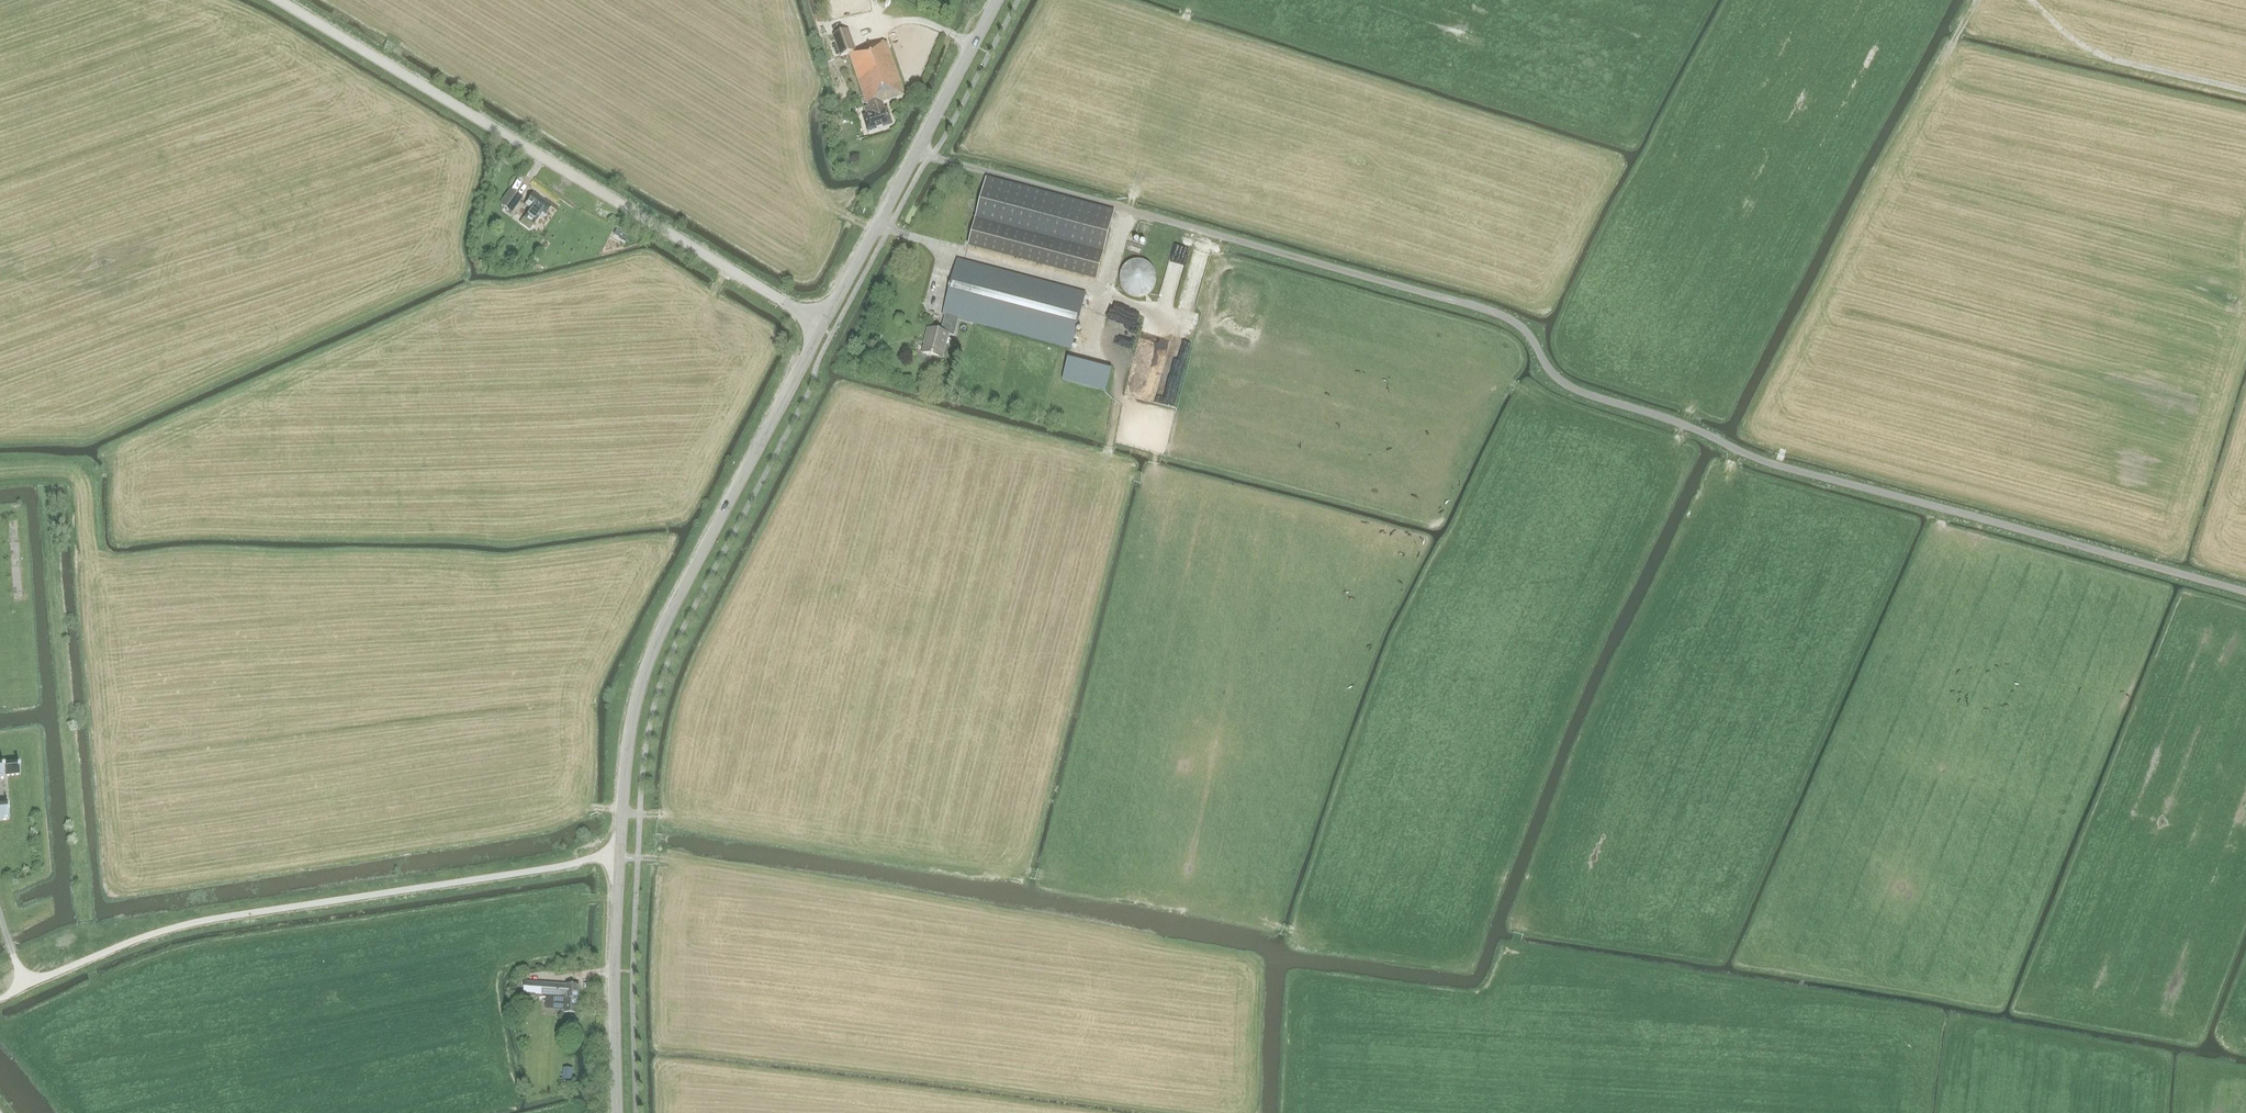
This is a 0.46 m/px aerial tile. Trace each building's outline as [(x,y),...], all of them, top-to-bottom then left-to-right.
[(883,103),(906,95),(888,42),(878,45),(877,43),(856,50),(850,29),(834,34),(841,56),(849,53),(866,104),(868,104),(869,107),(864,108),(866,115),(863,117),(868,133),(892,125),(887,109),(885,110),(883,103)] [(1115,211),(987,177),(969,247),(1097,281),(1115,211)] [(521,196),(511,189),(499,203),(512,213),(521,201),(518,199),(521,196)] [(544,218),(551,208),(532,194),(525,205),(533,210),(527,219),(534,224),(540,215),(544,218)] [(1186,284),(1200,288),(1208,256),(1195,253),(1186,284)] [(957,259),(954,271),(943,314),(945,315),(940,332),(928,329),(924,342),(926,343),(923,353),(942,358),(948,335),(954,336),(959,318),(1071,348),(1086,293),(957,259)] [(1123,266),(1121,268),(1120,271),(1119,273),(1118,276),(1118,279),(1118,282),(1119,285),(1120,287),(1122,290),(1123,292),(1126,294),(1128,296),(1130,297),(1133,298),(1136,298),(1139,298),(1142,298),(1145,297),(1147,296),(1150,294),(1152,293),(1154,290),(1155,288),(1156,285),(1157,283),(1157,280),(1157,277),(1157,274),(1156,271),(1155,269),(1153,266),(1151,264),(1149,263),(1146,261),(1144,260),(1141,259),(1138,259),(1135,259),(1132,260),(1130,261),(1127,262),(1125,264),(1123,266)] [(1105,391),(1112,368),(1069,357),(1063,380),(1105,391)] [(0,762),(0,779),(5,778),(5,776),(7,776),(21,774),(19,761),(3,763),(3,761),(0,762)] [(10,819),(8,803),(0,803),(0,820),(10,819)] [(538,975),(526,974),(525,989),(537,990),(538,975)] [(576,1013),(578,986),(543,983),(542,997),(547,998),(546,1009),(566,1010),(566,1012),(576,1013)] [(572,1081),(572,1069),(563,1068),(562,1080),(572,1081)]
